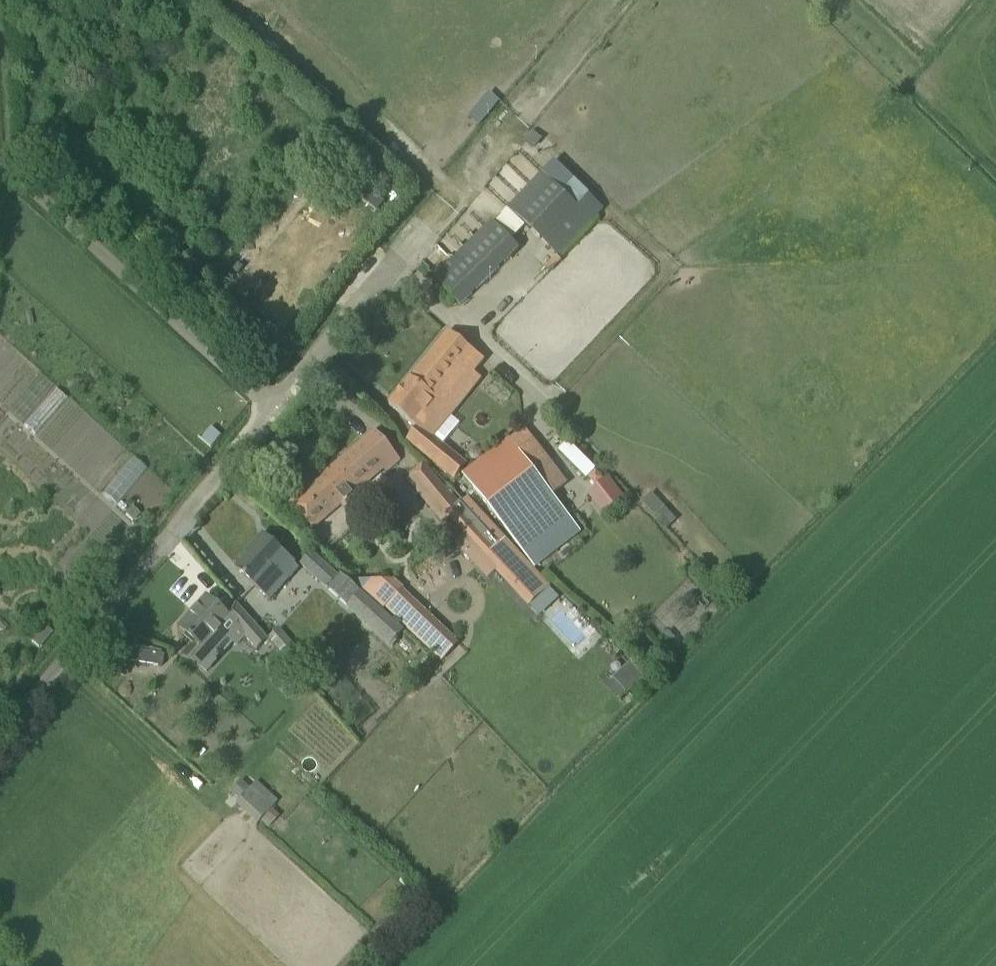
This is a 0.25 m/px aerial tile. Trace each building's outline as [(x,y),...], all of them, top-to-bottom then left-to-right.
[(469,115),(480,124),(500,100),(489,91),(469,115)] [(541,174),(509,208),(541,239),(572,204),(541,174)] [(491,222),(434,279),(460,306),(518,249),(491,222)] [(418,428),(409,440),(456,477),(466,465),(430,437),(457,403),(443,392),(473,354),(447,333),(389,405),(418,428)] [(508,438),(553,496),(568,484),(523,426),(508,438)] [(387,474),(400,462),(374,432),(291,504),(314,530),(342,506),(349,514),(361,504),(354,496),(383,470),(387,474)] [(559,434),(550,443),(563,456),(572,447),(559,434)] [(567,530),(574,524),(553,496),(508,438),(462,474),(528,560),(538,552),(542,556),(543,556),(547,561),(574,539),(567,530)] [(572,447),(563,456),(586,479),(595,470),(572,447)] [(410,475),(405,479),(443,523),(449,517),(465,534),(455,543),(487,579),(496,571),(528,606),(550,587),(468,496),(461,502),(425,462),(410,475)] [(127,498),(133,474),(119,470),(113,495),(127,498)] [(596,473),(590,479),(595,485),(602,479),(596,473)] [(608,479),(588,494),(603,514),(623,499),(608,479)] [(652,491),(641,501),(664,525),(674,516),(652,491)] [(131,508),(125,515),(132,522),(138,514),(131,508)] [(253,552),(237,569),(258,588),(271,600),(299,568),(286,556),(263,535),(251,548),(253,552)] [(300,564),(323,586),(337,572),(313,550),(300,564)] [(382,570),(362,591),(384,611),(387,607),(404,590),(387,573),(382,570)] [(361,591),(347,606),(390,645),(404,630),(361,591)] [(206,598),(179,628),(203,649),(219,631),(237,646),(244,637),(257,651),(269,640),(237,603),(226,615),(206,598)] [(45,627),(32,642),(39,649),(52,634),(45,627)] [(632,665),(615,680),(628,695),(645,680),(632,665)] [(264,818),(280,800),(257,779),(249,788),(241,781),(233,789),(264,818)]
